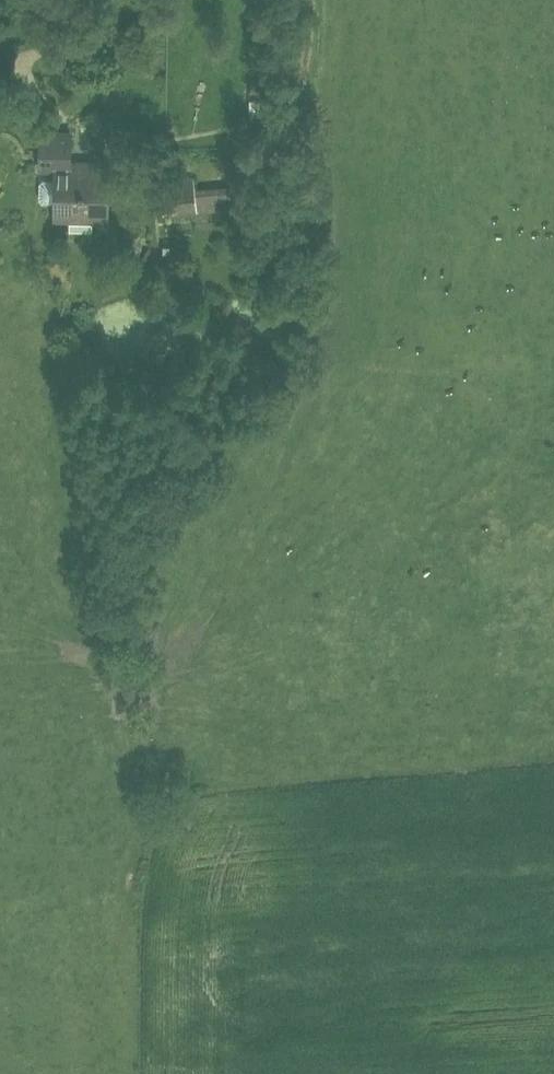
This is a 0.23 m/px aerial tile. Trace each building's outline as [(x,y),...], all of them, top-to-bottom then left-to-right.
[(0,95),(0,109),(18,103),(14,90),(0,95)] [(78,228),(81,162),(69,162),(69,132),(39,131),(38,169),(54,169),(54,181),(42,181),(42,202),(55,203),(55,222),(69,222),(69,228),(78,228)] [(93,162),(81,162),(78,228),(93,229),(93,221),(107,222),(108,157),(93,156),(93,162)] [(197,214),(194,188),(194,180),(160,182),(164,216),(197,214)] [(140,229),(124,234),(128,247),(144,242),(140,229)]
